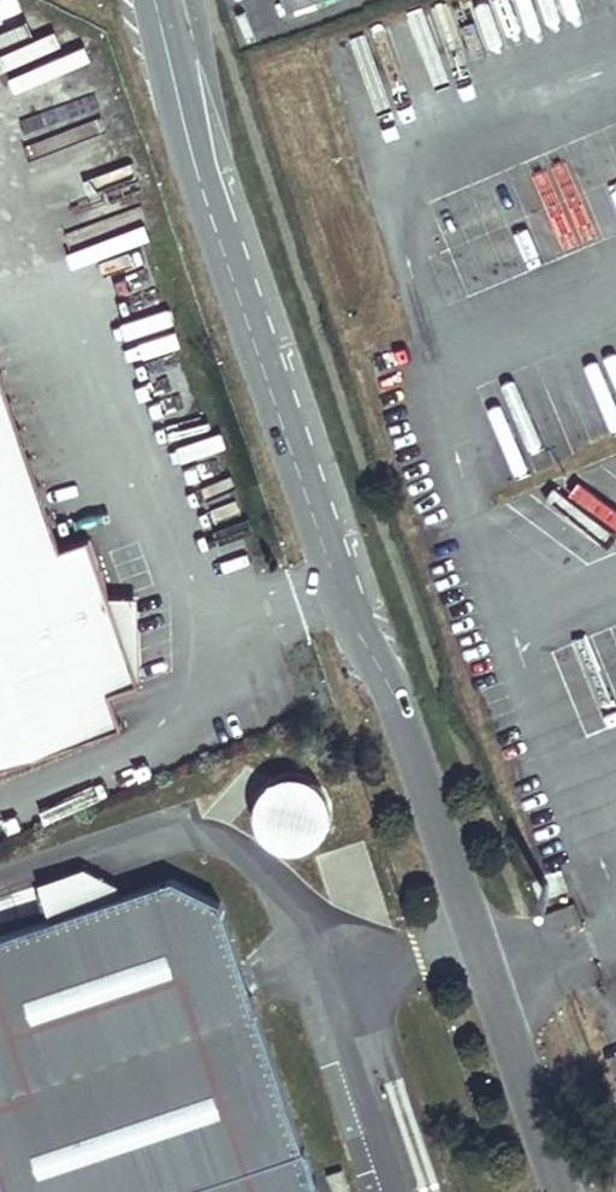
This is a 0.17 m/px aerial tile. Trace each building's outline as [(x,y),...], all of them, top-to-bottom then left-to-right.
[(130,722),(118,689),(146,679),(116,595),(94,533),(65,543),(0,362),(0,769),(130,722)] [(143,594),(116,595),(146,679),(143,594)] [(37,892),(49,927),(0,944),(0,1191),(318,1191),(314,1183),(327,1178),(321,1161),(308,1166),(220,909),(172,885),(120,903),(117,892),(82,876),(37,892)]
